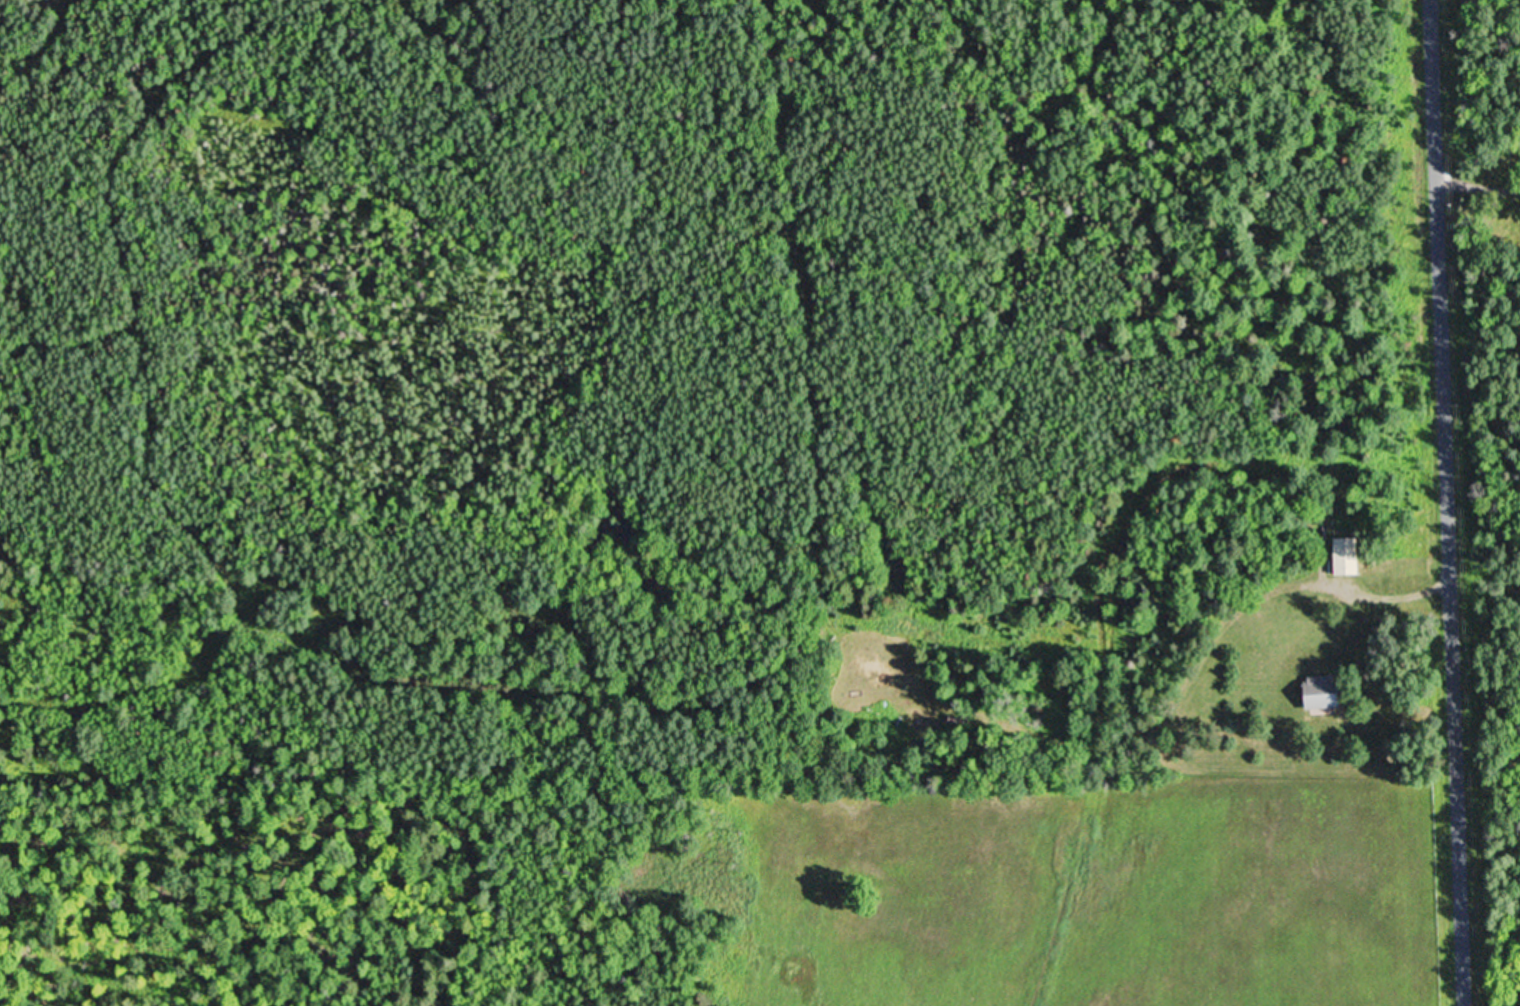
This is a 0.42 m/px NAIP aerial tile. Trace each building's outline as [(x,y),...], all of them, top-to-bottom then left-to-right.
[(1355,537),(1330,537),(1330,574),(1355,574),(1355,537)] [(1299,707),(1334,706),(1333,675),(1298,676),(1299,707)]
